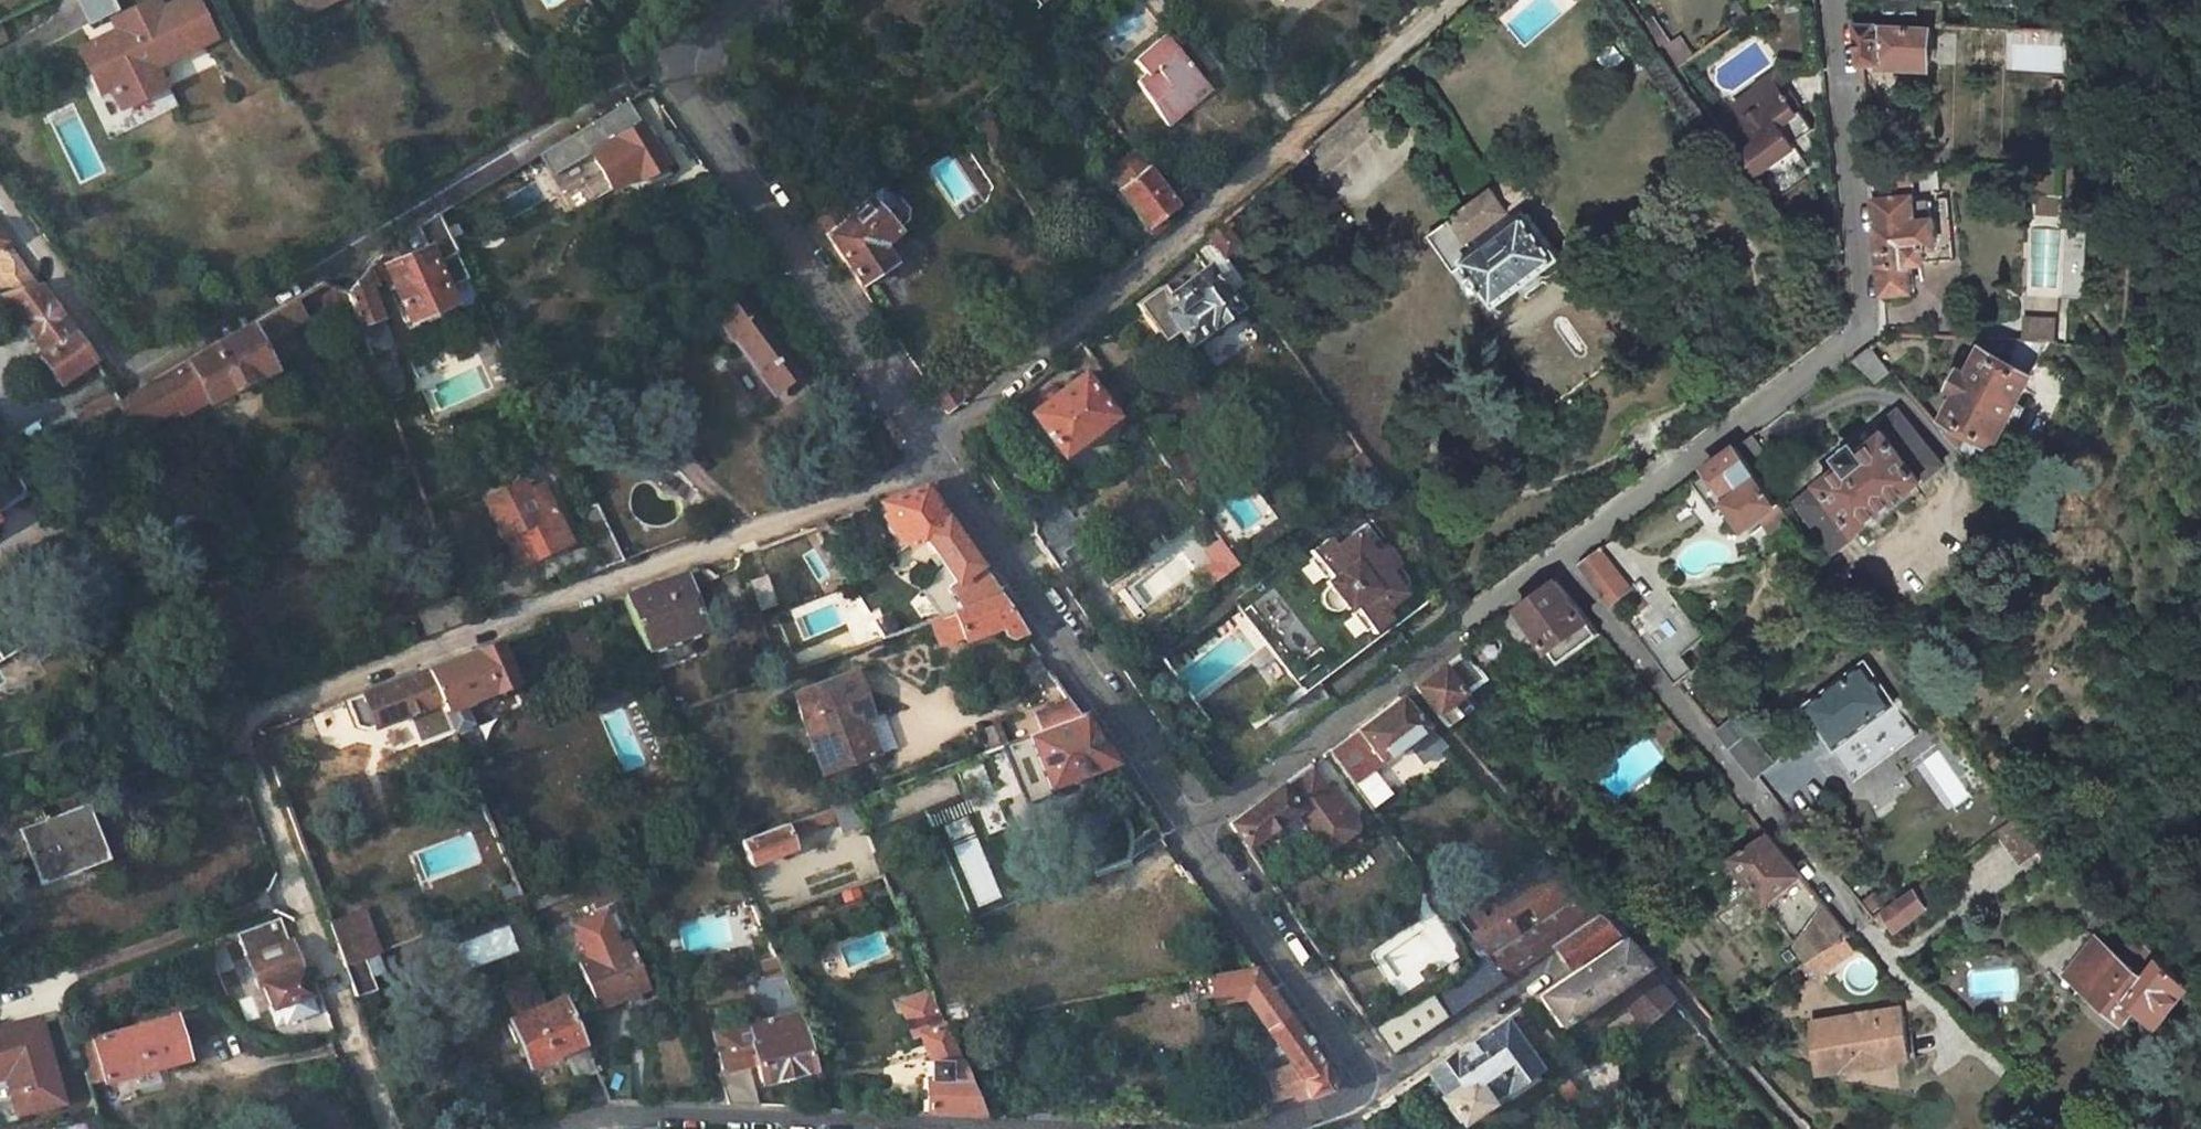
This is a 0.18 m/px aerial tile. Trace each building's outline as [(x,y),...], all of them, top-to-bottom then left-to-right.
[(193,0),(181,0),(158,10),(153,0),(151,0),(120,17),(124,26),(79,48),(90,73),(101,68),(109,86),(119,106),(160,85),(151,63),(209,34),(193,0)] [(90,22),(120,9),(115,0),(80,0),(90,22)] [(300,12),(325,0),(294,0),(300,12)] [(1855,20),(1928,23),(1943,23),(1943,0),(1853,0),(1855,20)] [(1885,61),(1927,62),(1928,23),(1855,20),(1859,64),(1885,61)] [(2043,27),(2042,42),(2065,43),(2066,28),(2043,27)] [(1687,56),(1688,56),(1673,36),(1661,44),(1676,64),(1687,56)] [(1188,107),(1210,89),(1169,40),(1137,66),(1147,79),(1134,89),(1169,131),(1192,112),(1188,107)] [(101,68),(90,73),(98,91),(109,86),(101,68)] [(1792,142),(1812,128),(1800,109),(1798,111),(1775,78),(1736,105),(1745,119),(1724,133),(1738,151),(1754,174),(1795,146),(1792,142)] [(577,130),(610,187),(637,173),(639,176),(661,164),(637,122),(613,137),(601,116),(577,130)] [(540,152),(547,164),(558,157),(550,146),(540,152)] [(1131,149),(1104,169),(1117,188),(1115,190),(1152,237),(1170,221),(1163,212),(1174,204),(1131,149)] [(527,160),(532,168),(539,163),(534,155),(527,160)] [(661,164),(639,176),(645,187),(667,174),(661,164)] [(1912,193),(1911,169),(1911,168),(1870,170),(1872,194),(1912,193)] [(1514,173),(1427,233),(1444,257),(1530,196),(1514,173)] [(844,215),(831,200),(813,217),(858,282),(891,260),(878,246),(896,231),(866,197),(844,215)] [(1241,245),(1229,227),(1236,222),(1229,212),(1206,232),(1224,257),(1241,245)] [(1526,213),(1463,259),(1495,303),(1557,257),(1526,213)] [(382,271),(406,323),(448,303),(430,265),(453,255),(433,215),(413,227),(422,250),(408,257),(398,236),(385,243),(377,253),(385,270),(382,271)] [(1936,244),(1933,215),(1875,219),(1880,266),(1882,292),(1913,289),(1911,261),(1924,260),(1923,245),(1936,244)] [(1160,284),(1134,303),(1160,339),(1175,328),(1186,341),(1190,339),(1192,341),(1195,342),(1207,333),(1208,330),(1206,327),(1233,307),(1232,305),(1249,293),(1224,257),(1206,232),(1189,247),(1204,266),(1183,282),(1179,276),(1163,287),(1160,284)] [(0,236),(0,263),(13,254),(0,236)] [(34,283),(13,254),(0,263),(0,288),(3,292),(34,283)] [(370,283),(365,268),(344,292),(356,326),(377,319),(364,285),(370,283)] [(5,304),(40,355),(37,357),(55,383),(89,360),(83,352),(34,283),(3,292),(0,292),(0,305),(5,304)] [(739,296),(711,316),(765,394),(793,375),(739,296)] [(284,329),(305,317),(293,297),(115,402),(131,444),(180,415),(184,422),(272,369),(268,363),(294,347),(284,329)] [(2064,339),(2065,316),(2028,315),(2028,338),(2064,339)] [(388,350),(377,319),(356,326),(367,356),(388,350)] [(1961,369),(1952,385),(1959,389),(1940,425),(1978,469),(1981,464),(1993,441),(1995,442),(2031,375),(2029,374),(2048,342),(1987,338),(1969,373),(1961,369)] [(1871,344),(1854,357),(1874,383),(1892,369),(1871,344)] [(1029,409),(1027,411),(1057,453),(1111,415),(1081,373),(1057,390),(1029,409)] [(956,377),(934,395),(946,412),(967,394),(956,377)] [(1052,383),(1024,402),(1029,409),(1057,390),(1052,383)] [(89,396),(67,409),(77,425),(115,402),(107,389),(90,398),(89,396)] [(1846,461),(1797,499),(1834,547),(1942,465),(1897,409),(1877,424),(1883,432),(1859,450),(1855,444),(1841,455),(1846,461)] [(1770,457),(1751,432),(1736,444),(1754,468),(1770,457)] [(1183,482),(1200,469),(1179,443),(1163,456),(1183,482)] [(1746,524),(1759,515),(1769,528),(1788,514),(1754,468),(1736,444),(1703,468),(1727,500),(1746,524)] [(1996,475),(1981,464),(1978,469),(1991,484),(1996,475)] [(18,495),(21,487),(9,465),(0,470),(0,505),(18,495)] [(1703,468),(1688,479),(1712,512),(1727,500),(1703,468)] [(875,502),(905,544),(919,536),(950,582),(944,585),(959,609),(996,596),(978,569),(933,503),(920,485),(875,502)] [(513,533),(518,543),(513,546),(523,566),(569,545),(540,487),(508,503),(514,514),(500,521),(507,535),(513,533)] [(1086,537),(1054,491),(1022,513),(1054,560),(1086,537)] [(596,504),(577,508),(604,565),(622,559),(596,504)] [(1366,609),(1371,605),(1373,608),(1392,594),(1376,571),(1389,562),(1382,552),(1368,561),(1351,538),(1333,551),(1335,554),(1330,558),(1319,543),(1303,555),(1306,559),(1302,563),(1314,580),(1318,576),(1322,582),(1318,585),(1320,589),(1320,592),(1320,596),(1322,600),(1323,602),(1325,605),(1328,607),(1331,609),(1335,610),(1337,613),(1342,609),(1346,615),(1341,619),(1352,634),(1357,630),(1360,634),(1376,623),(1366,609)] [(1237,565),(1218,539),(1202,550),(1210,562),(1200,569),(1211,584),(1237,565)] [(1602,594),(1623,579),(1598,545),(1576,561),(1602,594)] [(682,573),(622,595),(644,648),(702,626),(682,573)] [(767,574),(750,580),(760,608),(777,602),(767,574)] [(1502,619),(1523,645),(1537,635),(1559,663),(1599,634),(1555,580),(1514,610),(1502,619)] [(457,595),(452,584),(442,587),(447,599),(457,595)] [(1273,591),(1252,606),(1283,651),(1298,641),(1308,655),(1291,666),(1300,680),(1323,664),(1273,591)] [(422,609),(430,632),(466,619),(457,595),(447,599),(422,609)] [(959,609),(949,613),(953,622),(959,640),(992,628),(999,647),(1025,638),(1021,632),(996,596),(959,609)] [(888,609),(878,613),(879,619),(890,615),(888,609)] [(949,613),(932,619),(936,628),(953,622),(949,613)] [(879,619),(868,623),(871,631),(874,639),(896,632),(894,625),(890,615),(879,619)] [(1663,615),(1637,636),(1685,692),(1699,681),(1690,670),(1693,668),(1681,653),(1689,646),(1679,634),(1663,615)] [(1694,621),(1679,634),(1689,646),(1704,634),(1694,621)] [(896,632),(903,629),(900,623),(894,625),(896,632)] [(853,638),(855,646),(874,639),(871,631),(853,638)] [(507,682),(493,642),(492,642),(423,668),(435,698),(439,707),(456,700),(507,682)] [(1431,713),(1479,679),(1471,668),(1467,663),(1459,652),(1435,669),(1412,686),(1431,713)] [(1477,664),(1472,660),(1467,663),(1471,668),(1477,664)] [(1864,663),(1808,706),(1820,723),(1838,745),(1894,701),(1864,663)] [(341,698),(351,725),(363,724),(435,698),(423,668),(341,698)] [(820,709),(831,741),(869,727),(866,719),(872,717),(855,670),(792,693),(800,716),(820,709)] [(1638,681),(1631,686),(1645,704),(1652,698),(1638,681)] [(1011,721),(1018,738),(1079,716),(1071,705),(1065,697),(1011,721)] [(1350,782),(1402,743),(1417,762),(1439,745),(1396,698),(1360,725),(1326,751),(1345,776),(1350,782)] [(456,700),(439,707),(448,727),(449,730),(466,723),(456,700)] [(1838,745),(1820,723),(1814,727),(1832,750),(1834,749),(1856,777),(1916,730),(1894,701),(1838,745)] [(819,766),(876,746),(869,727),(831,741),(820,709),(800,716),(819,766)] [(1001,744),(1023,803),(1048,793),(1046,786),(1111,763),(1079,716),(1018,738),(1001,744)] [(1655,726),(1676,752),(1688,742),(1667,716),(1655,726)] [(1726,719),(1715,728),(1752,774),(1770,759),(1743,725),(1738,731),(1726,719)] [(448,727),(440,731),(442,736),(450,733),(449,730),(448,727)] [(1973,727),(1965,734),(1976,748),(1984,742),(1973,727)] [(1326,751),(1309,763),(1329,788),(1345,776),(1326,751)] [(1794,777),(1812,778),(1812,756),(1794,756),(1794,777)] [(1278,786),(1229,823),(1245,848),(1296,811),(1324,851),(1352,831),(1318,792),(1301,769),(1278,786)] [(782,853),(792,849),(788,836),(834,818),(840,832),(861,824),(852,799),(726,845),(737,870),(768,858),(782,853)] [(84,802),(17,827),(37,882),(105,857),(84,802)] [(2014,817),(1992,832),(2018,857),(2037,838),(2014,817)] [(1731,856),(1767,899),(1798,873),(1765,833),(1731,856)] [(768,858),(771,866),(785,861),(782,853),(768,858)] [(1503,916),(1496,906),(1462,928),(1495,970),(1501,978),(1593,916),(1549,867),(1514,891),(1523,903),(1503,916)] [(1881,908),(1894,925),(1934,897),(1922,880),(1881,908)] [(1793,944),(1804,960),(1809,957),(1844,933),(1846,931),(1820,899),(1793,944)] [(359,910),(345,916),(355,939),(369,933),(359,910)] [(942,995),(909,913),(899,917),(905,933),(928,989),(932,999),(942,995)] [(355,939),(345,916),(326,922),(341,963),(373,950),(376,950),(369,933),(355,939)] [(898,916),(886,921),(892,937),(905,933),(899,917),(898,916)] [(1854,948),(1844,933),(1809,957),(1819,972),(1854,948)] [(2087,989),(2123,1019),(2136,1004),(2151,1017),(2159,1007),(2184,978),(2145,941),(2127,962),(2093,936),(2067,969),(2089,986),(2087,989)] [(1615,940),(1533,996),(1553,1025),(1576,1010),(1588,1027),(1620,1006),(1639,1025),(1668,998),(1615,940)] [(627,942),(575,963),(593,1008),(645,986),(627,942)] [(298,973),(288,945),(245,961),(255,990),(262,988),(269,1006),(267,1007),(273,1025),(282,1022),(283,1024),(313,1014),(298,973)] [(380,969),(373,950),(341,963),(347,981),(366,974),(380,969)] [(1329,1080),(1284,1015),(1251,966),(1205,975),(1210,1002),(1248,994),(1268,1025),(1262,1029),(1287,1067),(1262,1074),(1269,1098),(1300,1090),(1302,1096),(1324,1089),(1329,1080)] [(1482,979),(1487,987),(1501,978),(1495,970),(1482,979)] [(562,995),(541,1004),(528,973),(503,984),(516,1015),(512,1017),(532,1063),(564,1050),(587,1103),(606,1098),(590,1061),(562,995)] [(375,1000),(366,974),(347,981),(356,1007),(375,1000)] [(2167,1015),(2193,986),(2184,978),(2159,1007),(2167,1015)] [(783,979),(782,979),(768,984),(775,1001),(780,1013),(795,1009),(783,979)] [(768,984),(759,988),(766,1005),(775,1001),(768,984)] [(904,1023),(912,1020),(928,1060),(925,1060),(923,1076),(922,1110),(977,1112),(932,999),(928,989),(896,1002),(904,1023)] [(1429,995),(1372,1033),(1387,1055),(1444,1016),(1429,995)] [(957,1002),(941,1005),(944,1022),(960,1019),(957,1002)] [(1898,1003),(1793,1020),(1800,1071),(1817,1070),(1817,1074),(1891,1061),(1891,1058),(1906,1055),(1898,1003)] [(1543,1038),(1520,1004),(1503,1016),(1520,1041),(1527,1050),(1543,1038)] [(752,1060),(757,1081),(811,1067),(802,1025),(795,1009),(780,1013),(710,1032),(719,1067),(718,1077),(724,1096),(727,1104),(757,1104),(745,1061),(752,1060)] [(1497,1020),(1514,1045),(1520,1041),(1503,1016),(1497,1020)] [(181,1060),(170,1019),(88,1041),(89,1044),(73,1048),(84,1086),(181,1060)] [(1436,1098),(1453,1122),(1482,1103),(1481,1100),(1529,1067),(1514,1045),(1497,1020),(1421,1072),(1438,1096),(1436,1098)] [(0,1030),(0,1079),(1,1078),(12,1116),(55,1104),(32,1021),(0,1030)] [(1559,1058),(1550,1064),(1561,1082),(1570,1076),(1559,1058)]
